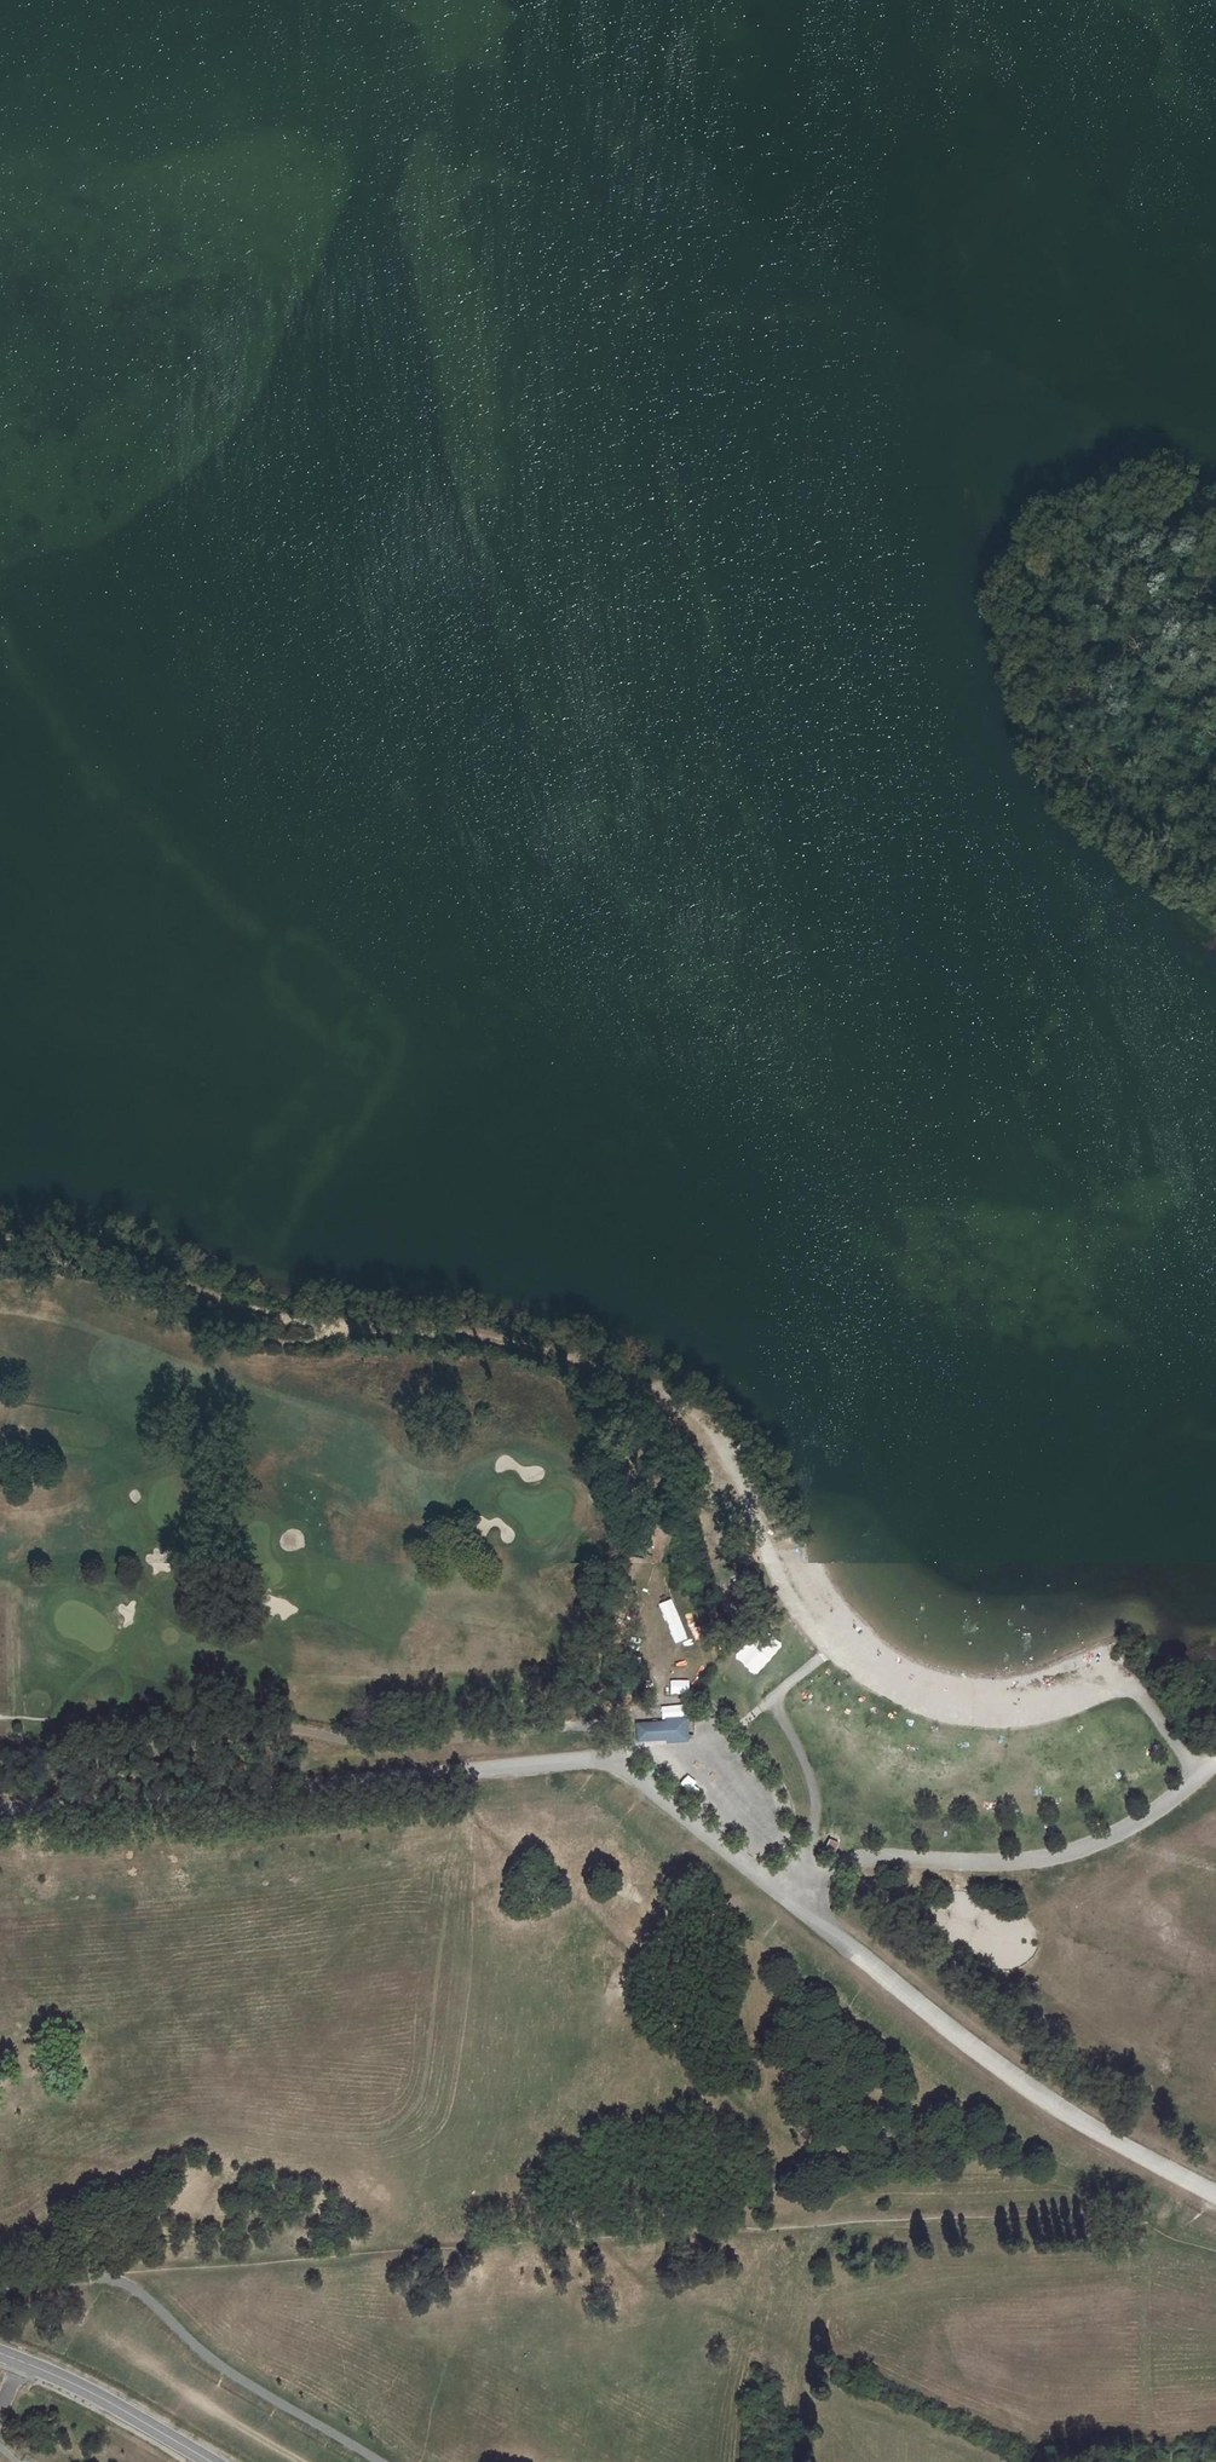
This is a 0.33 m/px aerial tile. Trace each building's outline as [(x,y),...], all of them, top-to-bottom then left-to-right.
[(127,1497),(136,1503),(141,1494),(133,1489),(127,1497)] [(681,1723),(636,1726),(637,1741),(682,1739),(681,1723)] [(828,1838),(821,1850),(834,1857),(841,1845),(828,1838)]
